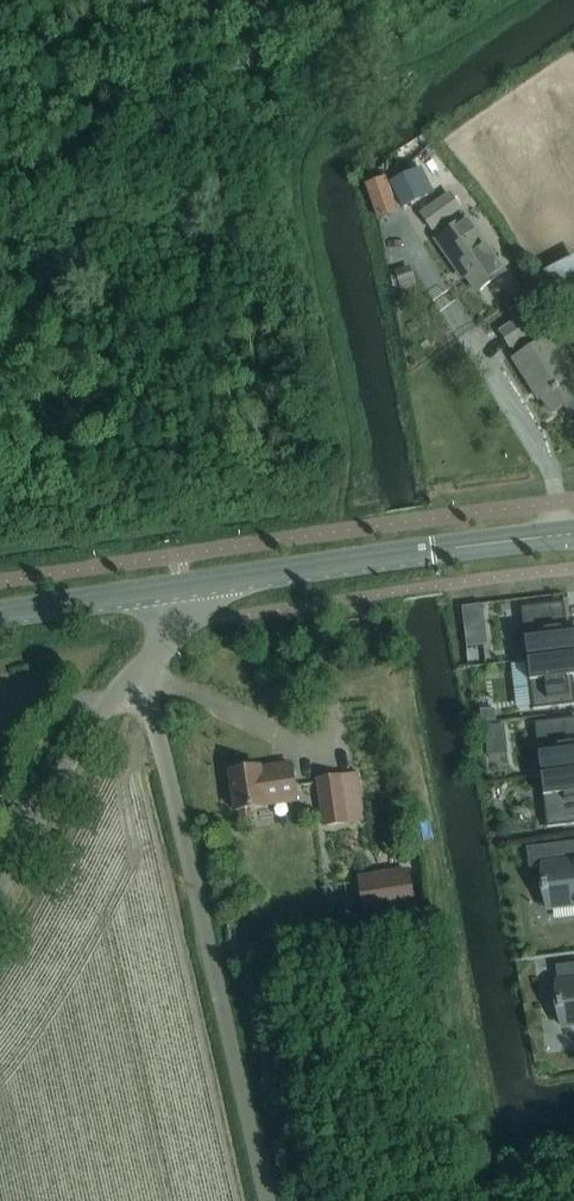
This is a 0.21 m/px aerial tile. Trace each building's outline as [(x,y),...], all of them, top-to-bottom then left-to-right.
[(411,171),(389,181),(402,207),(423,195),(411,171)] [(387,177),(367,184),(379,218),(399,212),(387,177)] [(450,194),(441,200),(422,214),(432,228),(436,225),(443,235),(436,239),(456,268),(459,266),(477,291),(504,272),(466,218),(450,230),(443,220),(460,209),(450,194)] [(410,264),(394,268),(398,287),(414,283),(410,264)] [(521,319),(501,331),(517,357),(514,359),(533,388),(535,386),(552,412),(573,399),(573,385),(568,375),(529,313),(521,319)] [(521,608),(527,660),(573,653),(573,630),(568,631),(564,603),(521,608)] [(483,624),(463,626),(466,648),(486,645),(483,624)] [(527,660),(527,662),(532,707),(533,709),(573,705),(573,684),(573,676),(573,653),(527,660)] [(495,709),(480,710),(481,722),(496,720),(495,709)] [(534,723),(541,775),(573,771),(573,718),(534,723)] [(296,800),(295,788),(291,764),(275,767),(275,769),(260,771),(259,767),(230,771),(235,810),(265,806),(265,805),(296,800)] [(541,775),(547,827),(573,824),(573,771),(541,775)] [(343,779),(318,782),(324,826),(349,822),(343,779)] [(498,824),(495,829),(497,834),(502,837),(507,836),(510,831),(508,825),(504,823),(498,824)] [(526,847),(529,868),(543,866),(545,882),(541,882),(542,892),(546,891),(548,909),(573,906),(573,861),(566,861),(564,843),(526,847)] [(411,870),(360,878),(365,911),(416,903),(411,870)] [(555,965),(559,999),(556,1000),(557,1010),(561,1009),(563,1027),(573,1026),(573,963),(555,965)]
